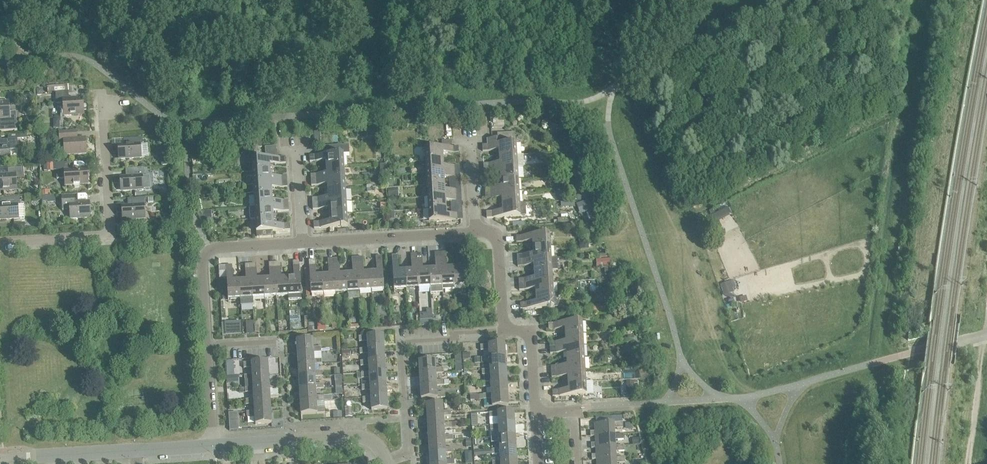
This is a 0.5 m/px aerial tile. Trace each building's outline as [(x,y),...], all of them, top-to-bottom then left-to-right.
[(72,101),(68,99),(68,92),(55,92),(56,104),(63,103),(64,116),(84,115),(83,106),(74,98),(72,101)] [(17,130),(16,112),(9,112),(9,102),(0,103),(0,119),(3,118),(3,125),(0,125),(0,131),(17,130)] [(63,140),(64,155),(86,154),(85,138),(77,138),(76,131),(59,132),(59,140),(63,140)] [(499,150),(499,157),(516,156),(515,144),(516,144),(516,143),(515,143),(515,133),(499,133),(500,138),(487,139),(487,145),(482,145),(482,151),(499,150)] [(10,159),(9,148),(18,147),(17,139),(15,139),(15,138),(9,138),(9,140),(0,140),(0,159),(10,159)] [(142,145),(142,138),(124,139),(124,145),(120,146),(120,159),(141,158),(140,145),(142,145)] [(326,161),(326,167),(344,166),(343,154),(351,154),(350,145),(324,147),(325,155),(309,156),(310,162),(326,161)] [(425,149),(425,161),(443,160),(442,154),(459,153),(458,147),(425,149)] [(483,164),(483,170),(517,168),(523,167),(523,155),(516,156),(499,157),(499,163),(483,164)] [(252,159),(253,172),(270,171),(269,164),(286,163),(285,157),(252,159)] [(425,161),(426,173),(460,171),(459,166),(443,167),(443,160),(425,161)] [(87,169),(69,170),(69,163),(56,164),(56,179),(64,179),(65,186),(88,184),(87,169)] [(310,175),(311,180),(344,178),(344,166),(326,167),(327,174),(310,175)] [(17,189),(16,178),(24,178),(23,167),(8,168),(8,175),(0,176),(0,190),(17,189)] [(144,176),(144,168),(125,169),(126,177),(121,178),(122,191),(150,189),(149,176),(144,176)] [(500,174),(500,181),(518,180),(517,168),(483,170),(484,175),(500,174)] [(253,172),(253,184),(287,182),(286,176),(270,177),(270,171),(253,172)] [(426,173),(427,185),(444,184),(444,178),(460,177),(460,171),(426,173)] [(327,185),(328,191),(345,190),(344,178),(311,180),(311,186),(327,185)] [(485,188),(485,194),(518,192),(518,180),(500,181),(501,187),(485,188)] [(253,184),(254,196),(271,195),(271,188),(287,187),(287,182),(253,184)] [(427,185),(428,197),(461,195),(461,189),(444,190),(444,184),(427,185)] [(398,188),(388,189),(389,199),(399,198),(398,188)] [(312,199),(312,204),(346,202),(345,190),(328,191),(328,198),(312,199)] [(501,198),(502,205),(519,204),(518,192),(485,194),(485,199),(501,198)] [(254,196),(255,208),(288,206),(288,200),(272,201),(271,195),(254,196)] [(428,197),(428,209),(446,208),(445,202),(461,201),(461,195),(428,197)] [(69,209),(70,218),(90,217),(89,202),(74,203),(74,196),(61,197),(62,209),(69,209)] [(19,197),(1,198),(1,206),(0,206),(0,220),(18,218),(17,206),(20,205),(19,197)] [(127,199),(128,206),(123,206),(124,220),(145,218),(144,206),(146,205),(146,198),(127,199)] [(588,199),(579,202),(583,213),(592,210),(588,199)] [(329,209),(329,215),(347,214),(346,202),(312,204),(313,210),(329,209)] [(519,204),(502,205),(502,211),(486,212),(486,218),(520,216),(519,204)] [(255,208),(256,220),(273,219),(272,212),(289,211),(288,206),(255,208)] [(729,206),(712,215),(717,225),(733,217),(729,206)] [(446,208),(428,209),(429,222),(463,220),(462,213),(446,214),(446,208)] [(592,210),(586,213),(589,220),(590,220),(590,221),(596,219),(592,210)] [(347,214),(329,215),(330,221),(313,223),(314,229),(347,227),(347,214)] [(273,219),(256,220),(257,238),(273,237),(272,231),(290,230),(289,224),(273,225),(273,219)] [(532,242),(533,248),(550,247),(549,234),(516,236),(516,242),(532,242)] [(517,255),(517,261),(551,259),(550,247),(533,248),(533,254),(517,255)] [(459,268),(453,268),(454,285),(466,285),(465,251),(458,252),(459,268)] [(446,252),(440,253),(442,289),(444,289),(444,292),(454,291),(454,285),(453,268),(447,269),(446,252)] [(429,270),(430,287),(430,293),(442,292),(442,289),(440,253),(434,253),(435,269),(429,270)] [(406,288),(418,288),(416,254),(411,254),(411,271),(405,271),(406,288)] [(418,288),(430,287),(429,270),(423,270),(422,254),(416,254),(418,288)] [(394,289),(406,288),(405,271),(399,271),(398,255),(392,256),(394,289)] [(376,273),(370,273),(371,290),(384,290),(382,256),(375,257),(376,273)] [(601,259),(596,259),(596,268),(611,267),(611,258),(609,258),(608,256),(601,256),(601,259)] [(363,257),(357,258),(359,291),(371,290),(370,273),(364,274),(363,257)] [(352,274),(346,275),(347,292),(359,291),(357,258),(352,258),(352,274)] [(329,276),(322,276),(323,293),(335,293),(333,259),(328,260),(329,276)] [(339,259),(333,259),(335,293),(347,292),(346,275),(340,275),(339,259)] [(534,265),(534,272),(551,271),(557,271),(557,259),(551,259),(517,261),(517,266),(534,265)] [(323,293),(322,276),(316,276),(315,260),(309,261),(311,294),(323,293)] [(294,278),(287,278),(288,296),(301,295),(299,261),(293,262),(294,278)] [(280,262),(274,263),(276,296),(288,296),(287,278),(281,279),(280,262)] [(270,279),(263,280),(264,297),(276,296),(274,263),(269,263),(270,279)] [(246,281),(239,281),(240,298),(252,298),(250,264),(245,265),(246,281)] [(256,264),(250,264),(252,298),(264,297),(263,280),(257,280),(256,264)] [(240,298),(239,281),(233,282),(232,265),(226,266),(227,278),(228,299),(240,298)] [(226,266),(218,266),(219,279),(227,278),(226,266)] [(518,279),(519,285),(552,283),(551,271),(534,272),(535,278),(518,279)] [(720,285),(723,292),(732,289),(732,288),(735,287),(734,283),(731,284),(730,282),(720,285)] [(535,289),(536,296),(553,295),(552,283),(519,285),(519,290),(535,289)] [(553,295),(536,296),(536,302),(520,303),(520,309),(556,307),(558,303),(558,299),(556,295),(557,295),(553,295)] [(427,313),(419,314),(420,324),(420,325),(432,324),(431,309),(426,309),(427,313)] [(241,322),(221,322),(222,336),(242,335),(241,322)] [(565,329),(565,335),(582,334),(582,322),(548,324),(548,330),(565,329)] [(549,343),(550,348),(583,346),(582,334),(565,335),(565,342),(549,343)] [(367,342),(367,349),(384,348),(383,336),(367,337),(367,336),(359,337),(359,342),(367,342)] [(296,341),(297,353),(313,352),(313,353),(321,352),(321,347),(313,348),(312,340),(311,340),(297,341),(296,341)] [(637,342),(630,343),(631,353),(640,353),(639,342),(637,342)] [(489,350),(489,358),(505,357),(504,344),(489,345),(480,346),(481,351),(489,350)] [(566,353),(566,359),(584,358),(583,346),(550,348),(550,354),(566,353)] [(368,354),(368,361),(384,360),(384,348),(367,349),(359,349),(360,354),(368,354)] [(297,353),(298,365),(314,364),(314,365),(322,364),(322,359),(314,360),(313,353),(313,352),(297,353)] [(489,363),(490,370),(506,369),(505,357),(489,358),(481,358),(481,363),(489,363)] [(551,367),(551,372),(584,370),(584,358),(566,359),(567,366),(551,367)] [(368,366),(369,373),(369,374),(385,373),(384,360),(368,361),(360,361),(360,366),(368,366)] [(418,362),(419,374),(435,373),(435,374),(443,373),(443,368),(435,369),(435,361),(418,362)] [(252,368),(252,375),(268,374),(267,362),(252,363),(243,363),(244,368),(252,368)] [(298,365),(298,378),(315,377),(323,376),(322,371),(314,372),(314,365),(314,364),(298,365)] [(643,368),(634,368),(635,379),(646,378),(650,378),(649,368),(643,368)] [(490,375),(490,382),(507,381),(506,369),(490,370),(482,370),(482,375),(490,375)] [(568,377),(568,383),(585,382),(584,370),(551,372),(551,378),(568,377)] [(369,378),(370,385),(370,386),(386,385),(385,373),(369,374),(369,373),(361,374),(361,379),(369,378)] [(419,374),(420,387),(436,386),(444,385),(444,380),(436,381),(435,374),(435,373),(419,374)] [(252,380),(253,387),(269,386),(268,374),(252,375),(244,375),(244,380),(252,380)] [(298,378),(299,390),(315,389),(323,389),(323,384),(315,384),(315,377),(298,378)] [(491,387),(491,394),(507,393),(507,381),(490,382),(482,382),(483,387),(491,387)] [(634,381),(626,381),(627,396),(635,396),(634,381)] [(585,382),(568,383),(568,389),(552,390),(552,397),(586,394),(585,382)] [(370,390),(370,398),(386,397),(386,385),(370,386),(370,385),(362,386),(362,391),(370,390)] [(253,392),(254,399),(254,400),(270,399),(269,386),(253,387),(245,388),(245,393),(253,392)] [(436,386),(420,387),(421,399),(436,398),(445,398),(444,393),(436,393),(436,386)] [(299,390),(300,402),(316,401),(324,401),(324,396),(316,396),(315,389),(299,390)] [(491,394),(477,395),(477,400),(491,399),(492,407),(508,406),(507,393),(491,394)] [(370,398),(362,398),(363,403),(371,403),(371,410),(387,409),(386,397),(370,398)] [(254,404),(254,411),(254,412),(270,411),(270,399),(254,400),(254,399),(246,400),(246,405),(254,404)] [(316,401),(300,402),(301,414),(316,413),(316,414),(325,413),(324,408),(316,408),(316,401)] [(426,405),(427,417),(443,416),(443,417),(451,416),(451,411),(443,412),(442,404),(426,405)] [(254,412),(254,411),(246,412),(247,417),(255,417),(255,424),(271,423),(270,411),(254,412)] [(489,413),(490,425),(498,425),(514,424),(514,412),(498,413),(489,413)] [(622,415),(611,416),(611,417),(611,423),(613,423),(622,422),(622,416),(622,415)] [(427,417),(428,429),(444,428),(444,429),(452,428),(451,423),(443,424),(443,417),(443,416),(427,417)] [(590,437),(595,436),(614,435),(614,434),(614,428),(623,428),(622,422),(613,423),(611,423),(594,424),(595,432),(590,432),(590,437)] [(498,430),(499,437),(515,436),(514,424),(498,425),(490,425),(490,430),(498,430)] [(428,429),(428,442),(444,441),(452,440),(452,435),(444,436),(444,429),(444,428),(428,429)] [(591,448),(596,448),(596,447),(615,446),(614,440),(623,439),(623,434),(614,434),(614,435),(595,436),(595,443),(591,443),(591,448)] [(499,442),(500,449),(516,448),(515,436),(499,437),(491,437),(491,443),(499,442)] [(428,442),(429,454),(445,453),(453,453),(453,448),(445,448),(444,441),(428,442)] [(592,460),(596,459),(615,458),(615,451),(624,451),(624,445),(615,446),(596,447),(596,448),(596,455),(592,455),(592,460)] [(500,454),(500,461),(500,462),(516,461),(516,448),(500,449),(492,450),(492,455),(500,454)] [(430,463),(454,463),(454,460),(446,460),(445,453),(429,454),(430,463)]
